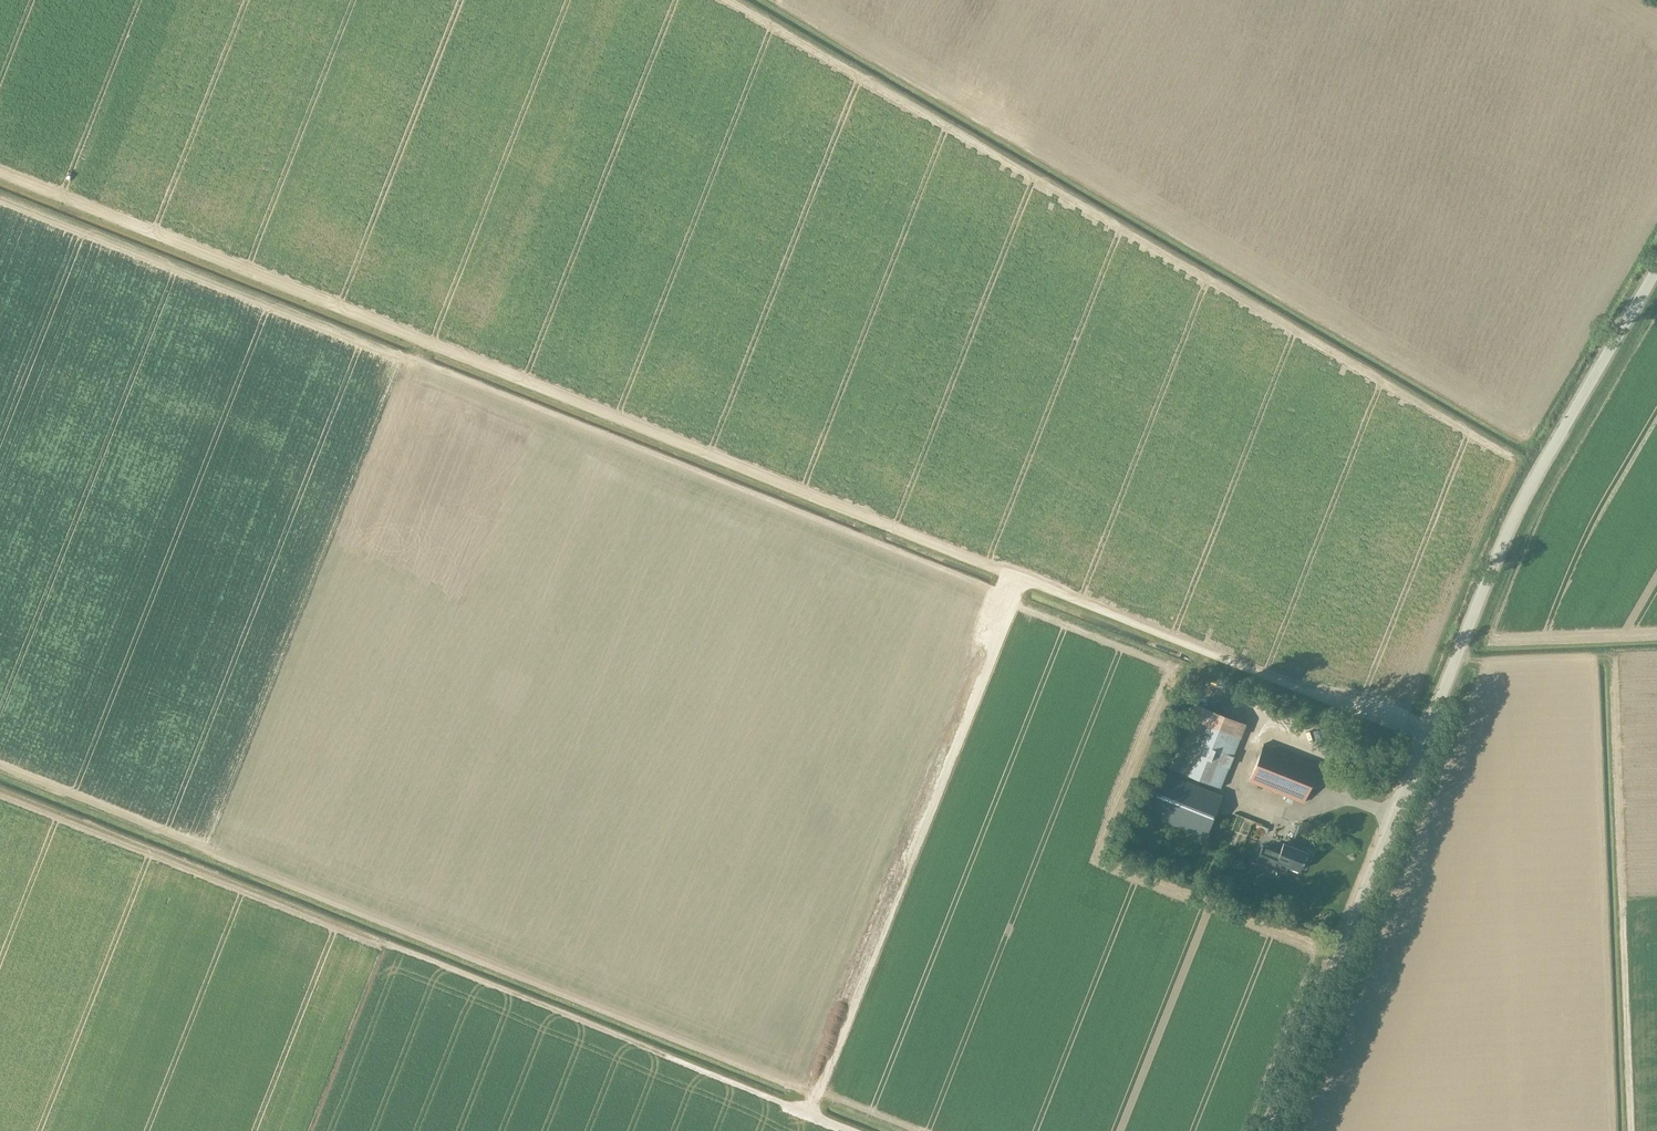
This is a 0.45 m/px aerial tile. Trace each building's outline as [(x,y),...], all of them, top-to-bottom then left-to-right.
[(1245,723),(1194,703),(1168,767),(1219,788),(1245,723)] [(1263,744),(1248,781),(1302,802),(1317,765),(1263,744)] [(1222,795),(1161,771),(1144,813),(1205,837),(1222,795)] [(1262,844),(1256,860),(1286,872),(1288,866),(1299,871),(1306,852),(1283,843),(1280,851),(1262,844)]
